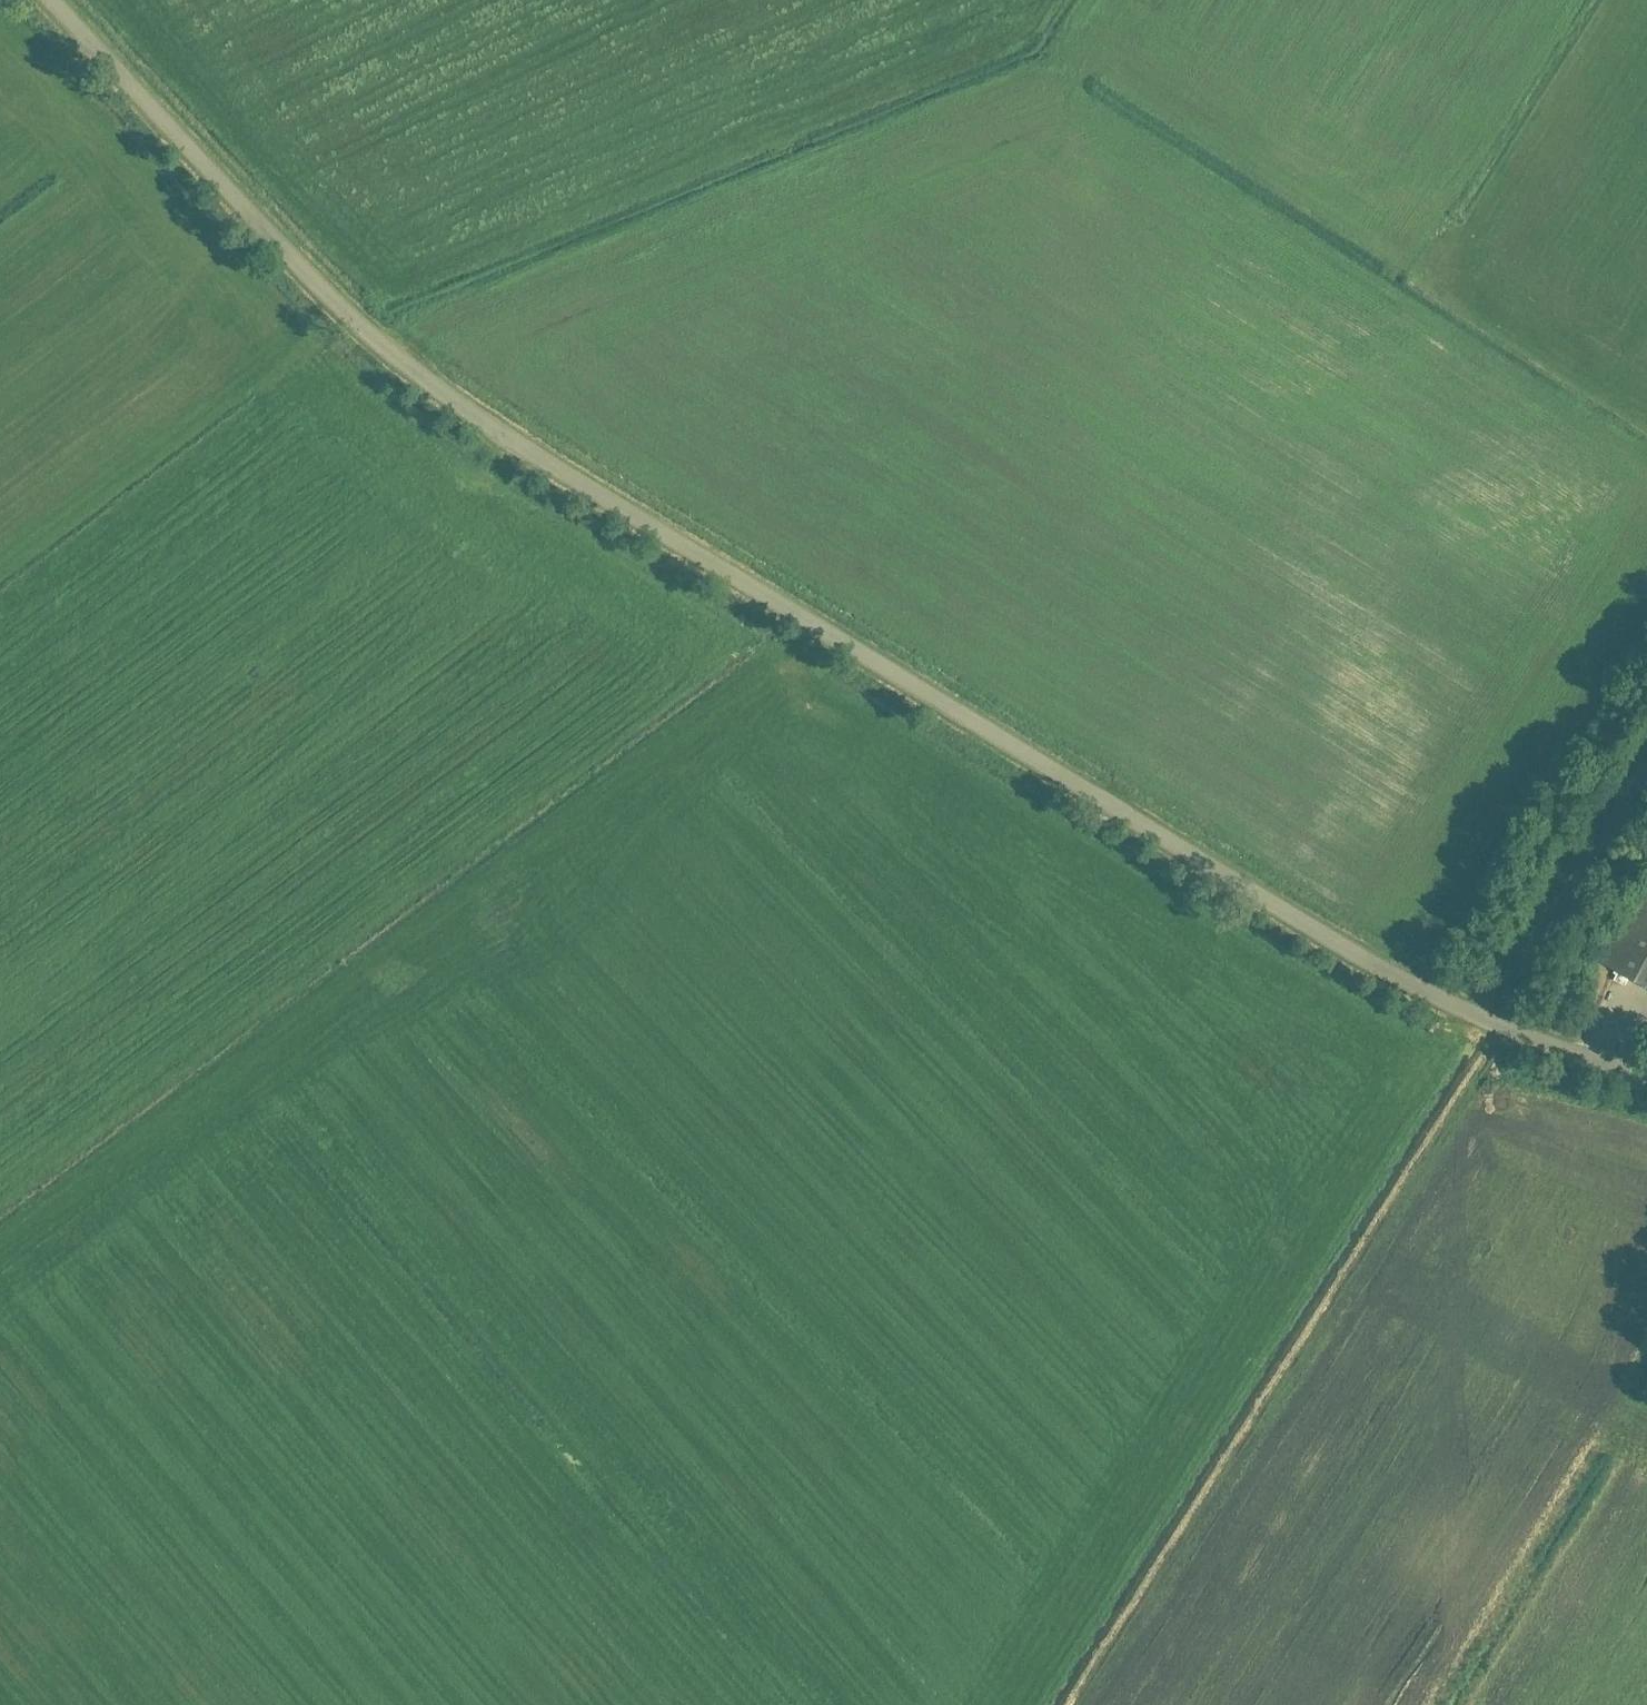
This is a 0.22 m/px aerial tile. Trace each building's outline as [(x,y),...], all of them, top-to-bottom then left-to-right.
[(1601,962),(1646,985),(1646,874),(1601,962)]
